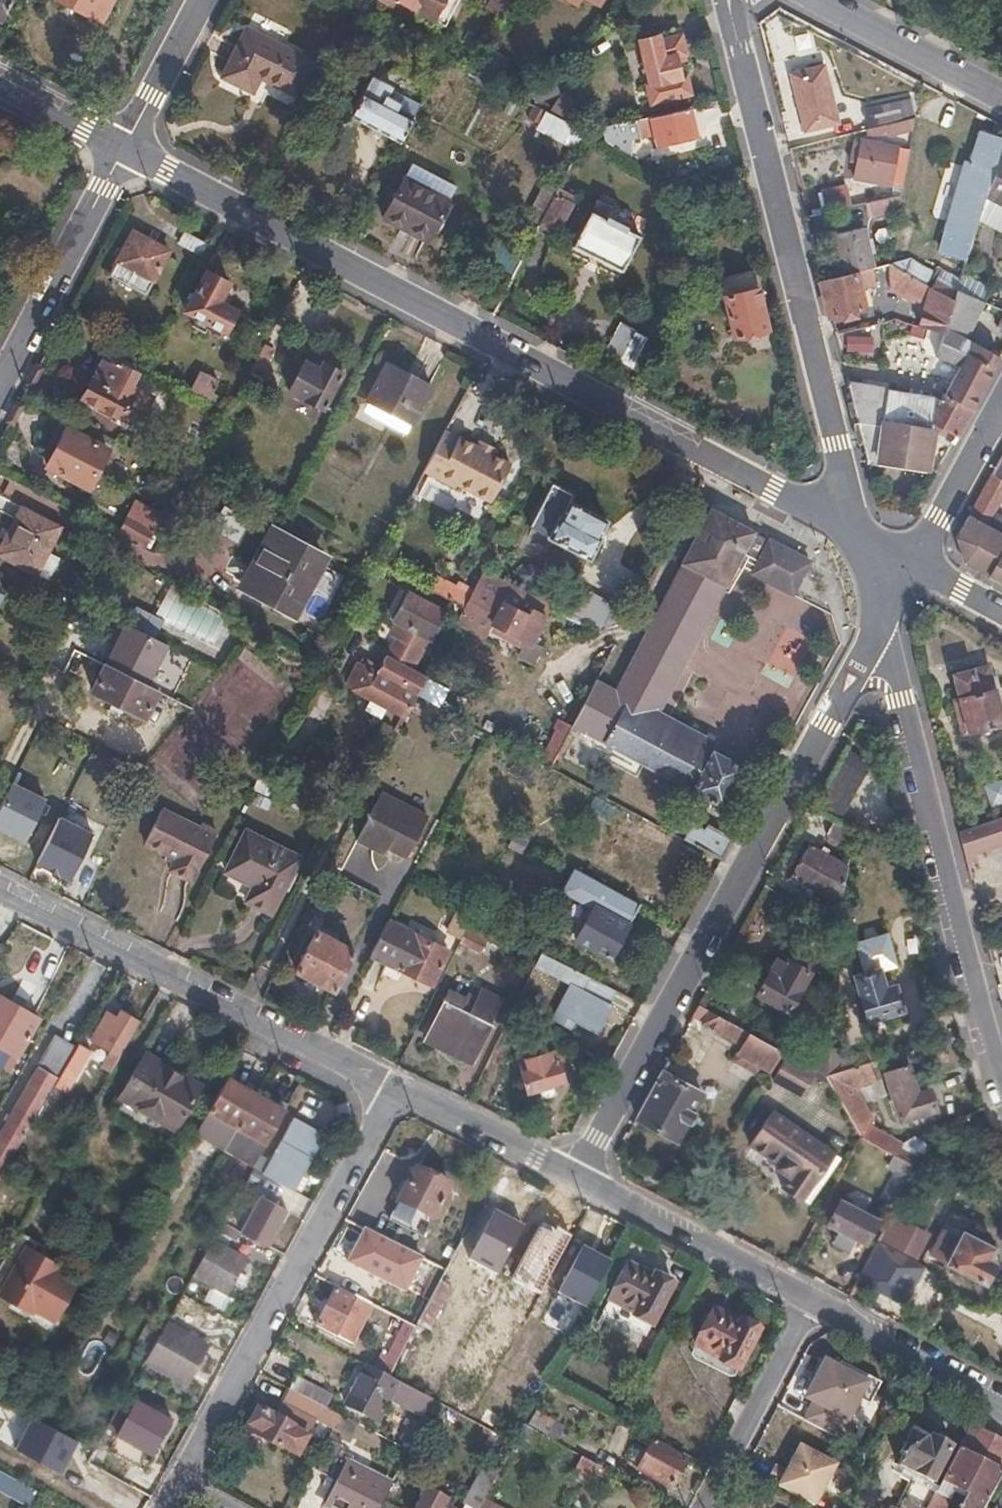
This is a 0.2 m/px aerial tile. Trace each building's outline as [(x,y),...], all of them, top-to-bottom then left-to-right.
[(10,0),(0,0),(0,19),(10,0)] [(111,0),(64,0),(102,19),(111,0)] [(426,14),(444,24),(457,0),(399,0),(426,14)] [(513,0),(488,0),(486,4),(506,15),(513,0)] [(297,96),(315,60),(248,26),(237,49),(222,76),(251,91),(259,76),(280,87),(297,96)] [(691,93),(687,75),(681,77),(675,54),(684,52),(680,34),(658,39),(657,34),(639,39),(639,41),(631,43),(636,63),(644,61),(650,84),(647,85),(651,103),(691,93)] [(834,123),(821,65),(789,72),(796,103),(803,131),(834,123)] [(568,89),(551,66),(514,92),(519,95),(534,102),(543,107),(568,89)] [(400,102),(385,94),(390,85),(370,75),(350,113),(401,141),(414,117),(397,108),(400,102)] [(914,116),(909,97),(862,107),(867,128),(885,123),(914,116)] [(576,147),(586,130),(584,128),(568,119),(543,107),(534,102),(527,115),(539,121),(536,126),(576,147)] [(692,135),(685,106),(603,125),(607,141),(622,137),(654,130),(657,142),(692,135)] [(912,127),(914,116),(885,123),(888,134),(912,127)] [(888,134),(885,123),(867,128),(868,133),(888,134)] [(978,219),(999,149),(1001,138),(979,131),(969,161),(967,161),(960,182),(958,181),(952,203),(955,204),(949,223),(965,229),(963,237),(972,240),(978,219)] [(862,158),(865,141),(860,140),(856,157),(862,158)] [(902,187),(909,151),(865,141),(862,158),(856,157),(852,176),(881,182),(902,187)] [(999,149),(978,219),(1001,232),(1001,151),(999,149)] [(429,246),(454,199),(406,173),(381,220),(429,246)] [(537,223),(557,185),(544,179),(525,216),(537,223)] [(850,202),(845,183),(821,189),(826,209),(850,202)] [(555,232),(574,194),(557,185),(537,223),(555,232)] [(899,204),(902,188),(864,199),(868,213),(899,204)] [(618,276),(639,236),(624,229),(626,225),(606,215),(611,207),(596,199),(590,211),(589,210),(568,250),(618,276)] [(872,266),(861,227),(832,234),(841,274),(872,266)] [(201,254),(208,241),(181,228),(174,241),(201,254)] [(147,293),(170,249),(133,230),(125,246),(119,257),(112,269),(118,272),(116,277),(147,293)] [(119,257),(125,246),(121,243),(115,254),(119,257)] [(958,288),(961,276),(942,267),(936,278),(930,274),(933,269),(907,257),(889,261),(888,263),(914,275),(931,283),(955,295),(958,288)] [(863,305),(859,287),(883,281),(888,263),(889,261),(872,266),(841,274),(822,279),(830,314),(863,305)] [(926,298),(931,283),(914,275),(888,263),(883,281),(885,281),(926,298)] [(236,307),(220,298),(229,280),(209,268),(188,308),(199,314),(226,328),(236,307)] [(766,328),(751,270),(718,278),(726,314),(731,337),(766,328)] [(945,332),(955,295),(931,283),(926,298),(919,324),(945,332)] [(971,406),(999,355),(967,338),(984,300),(958,288),(955,295),(945,332),(938,355),(957,364),(947,383),(942,392),(971,406)] [(226,328),(199,314),(194,323),(207,329),(208,326),(223,334),(226,328)] [(629,364),(647,332),(619,318),(601,351),(629,364)] [(261,372),(276,344),(272,342),(279,329),(273,326),(252,366),(261,372)] [(100,379),(112,356),(105,352),(93,375),(100,379)] [(947,383),(957,364),(938,355),(934,362),(941,366),(935,376),(947,383)] [(130,386),(138,370),(112,356),(100,379),(93,375),(83,395),(120,415),(135,389),(130,386)] [(321,406),(341,370),(321,359),(318,365),(303,357),(287,386),(306,397),(299,409),(311,415),(317,404),(321,406)] [(410,422),(431,383),(386,360),(366,399),(410,422)] [(935,376),(941,366),(934,362),(929,373),(935,376)] [(214,390),(219,380),(199,369),(190,387),(216,401),(220,393),(214,390)] [(952,440),(971,406),(942,392),(939,399),(886,391),(886,387),(847,382),(859,433),(866,460),(925,467),(931,430),(952,440)] [(58,446),(69,426),(61,421),(50,442),(58,446)] [(89,484),(108,446),(69,426),(58,446),(49,463),(89,484)] [(512,464),(495,454),(478,445),(447,429),(441,439),(425,469),(456,486),(458,482),(493,501),(512,464)] [(495,454),(497,449),(481,440),(478,445),(495,454)] [(200,462),(177,450),(170,465),(192,477),(200,462)] [(990,472),(1001,478),(1001,451),(990,472)] [(992,512),(1001,494),(1001,495),(1001,478),(990,472),(955,535),(961,559),(976,567),(1001,582),(1001,518),(992,512)] [(599,537),(607,522),(570,501),(562,516),(560,515),(549,536),(590,559),(601,538),(599,537)] [(65,528),(24,506),(0,553),(0,557),(40,577),(48,561),(65,528)] [(668,671),(697,618),(721,573),(747,526),(711,507),(695,537),(682,562),(684,563),(636,653),(668,671)] [(155,526),(129,512),(121,529),(147,542),(155,526)] [(699,639),(711,615),(740,562),(756,531),(747,526),(721,573),(697,618),(668,671),(678,676),(699,639)] [(295,611),(325,556),(275,529),(242,589),(266,602),(269,596),(295,611)] [(793,592),(812,561),(770,538),(751,575),(793,592)] [(460,588),(415,563),(407,577),(447,599),(452,602),(460,588)] [(503,602),(513,583),(484,567),(463,608),(492,622),(517,634),(531,642),(546,616),(531,608),(527,615),(503,602)] [(447,599),(407,577),(404,575),(397,587),(441,610),(447,599)] [(167,590),(156,613),(213,641),(224,618),(167,590)] [(484,636),(492,622),(463,608),(456,622),(484,636)] [(415,670),(431,638),(430,637),(437,623),(414,611),(407,624),(401,621),(395,634),(401,638),(391,657),(388,655),(379,673),(360,662),(349,683),(362,691),(389,705),(407,714),(417,695),(427,676),(415,670)] [(149,683),(160,661),(170,643),(128,620),(126,624),(108,659),(93,687),(112,698),(110,701),(125,709),(126,706),(145,715),(159,688),(149,683)] [(517,634),(492,622),(484,636),(509,649),(517,634)] [(718,742),(675,718),(660,710),(678,676),(668,671),(636,653),(618,687),(597,676),(566,733),(587,744),(586,746),(605,757),(612,743),(625,750),(676,778),(692,786),(691,789),(722,806),(744,766),(715,749),(718,742)] [(1000,722),(990,686),(985,663),(951,671),(957,695),(966,730),(1000,722)] [(990,686),(1000,722),(1001,722),(1001,683),(990,686)] [(966,730),(957,695),(952,697),(960,732),(966,730)] [(196,713),(199,708),(192,705),(188,710),(196,713)] [(1001,777),(980,784),(988,806),(1001,801),(1001,780),(1001,777)] [(11,782),(0,804),(0,827),(25,839),(45,800),(11,782)] [(406,861),(428,819),(381,794),(357,842),(383,857),(386,851),(406,861)] [(194,878),(218,829),(201,820),(199,823),(163,805),(146,839),(176,854),(170,867),(194,878)] [(1001,814),(956,830),(962,853),(988,844),(990,847),(1001,843),(1001,814)] [(36,862),(68,878),(91,834),(58,818),(36,862)] [(852,843),(854,832),(831,819),(823,834),(851,849),(852,843)] [(721,858),(733,837),(708,822),(705,828),(692,821),(683,838),(721,858)] [(534,839),(537,833),(521,823),(515,836),(531,845),(534,839)] [(272,912),(300,855),(246,827),(226,867),(255,883),(246,899),(272,912)] [(524,858),(531,845),(515,836),(508,849),(524,858)] [(839,900),(847,866),(827,855),(830,847),(824,843),(820,850),(810,844),(793,875),(839,900)] [(591,909),(604,884),(573,868),(560,892),(591,909)] [(609,958),(639,903),(604,884),(591,909),(574,940),(609,958)] [(463,935),(472,916),(462,911),(453,930),(463,935)] [(484,952),(497,928),(472,916),(463,935),(460,940),(484,952)] [(448,949),(428,939),(430,934),(419,929),(417,932),(390,918),(372,952),(383,958),(432,983),(448,949)] [(333,988),(353,949),(317,930),(297,969),(333,988)] [(592,1030),(614,987),(563,961),(540,950),(533,963),(567,981),(578,987),(564,1016),(573,1020),(592,1030)] [(788,1009),(808,971),(805,969),(808,964),(791,954),(789,959),(786,956),(783,961),(775,957),(756,992),(788,1009)] [(900,1008),(893,985),(883,988),(875,961),(851,969),(860,995),(867,1019),(900,1008)] [(578,987),(567,981),(547,1018),(569,1029),(573,1020),(564,1016),(578,987)] [(492,1021),(494,1017),(505,1022),(510,1011),(515,1001),(481,985),(475,998),(464,993),(462,997),(450,990),(425,1039),(472,1063),(493,1021),(492,1021)] [(40,1018),(25,1009),(0,995),(0,1070),(8,1075),(17,1059),(28,1040),(40,1018)] [(770,1070),(781,1050),(761,1039),(698,1004),(692,1014),(704,1021),(703,1022),(741,1044),(737,1052),(770,1070)] [(119,1054),(139,1020),(122,1010),(118,1017),(109,1012),(93,1040),(119,1054)] [(57,1036),(35,1073),(51,1082),(73,1045),(57,1036)] [(65,1095),(79,1070),(90,1051),(77,1044),(55,1082),(43,1103),(53,1108),(61,1092),(65,1095)] [(825,1074),(827,1048),(828,1045),(816,1045),(814,1067),(816,1069),(825,1074)] [(564,1079),(554,1047),(542,1052),(540,1046),(530,1049),(531,1054),(523,1057),(524,1060),(519,1062),(521,1068),(518,1069),(525,1091),(537,1088),(539,1093),(544,1097),(550,1095),(553,1089),(551,1083),(564,1079)] [(825,1076),(869,1061),(866,1050),(841,1057),(841,1049),(827,1048),(825,1074),(825,1076)] [(175,1129),(201,1085),(147,1051),(119,1095),(137,1106),(175,1129)] [(790,1088),(804,1062),(788,1054),(774,1079),(790,1088)] [(872,1117),(855,1088),(876,1081),(869,1061),(825,1076),(841,1103),(852,1122),(861,1137),(867,1126),(872,1117)] [(802,1095),(816,1069),(814,1067),(804,1062),(790,1088),(802,1095)] [(934,1108),(927,1086),(914,1090),(906,1064),(883,1071),(894,1105),(899,1119),(934,1108)] [(677,1139),(701,1094),(661,1072),(636,1117),(677,1139)] [(38,1106),(51,1082),(35,1073),(19,1099),(2,1129),(0,1133),(0,1160),(5,1163),(18,1140),(38,1106)] [(224,1149),(255,1092),(227,1077),(195,1134),(224,1149)] [(269,1139),(286,1109),(255,1092),(224,1149),(254,1166),(269,1139)] [(34,1139),(53,1108),(43,1103),(25,1134),(29,1137),(34,1139)] [(800,1201),(834,1153),(773,1109),(749,1142),(776,1162),(773,1165),(787,1176),(780,1187),(800,1201)] [(295,1118),(282,1141),(309,1157),(322,1132),(295,1118)] [(924,1153),(928,1147),(912,1138),(902,1144),(881,1133),(867,1126),(861,1137),(865,1139),(896,1155),(916,1166),(924,1153)] [(24,1147),(29,1137),(25,1134),(19,1144),(24,1147)] [(291,1189),(309,1157),(282,1141),(263,1174),(291,1189)] [(926,1172),(934,1158),(924,1153),(916,1166),(926,1172)] [(916,1166),(896,1155),(891,1165),(911,1176),(916,1166)] [(901,1193),(911,1176),(891,1165),(882,1183),(901,1193)] [(430,1219),(447,1188),(414,1169),(397,1201),(430,1219)] [(288,1210),(260,1195),(240,1231),(241,1231),(268,1246),(288,1210)] [(863,1242),(875,1219),(839,1199),(826,1222),(840,1229),(838,1234),(848,1240),(851,1235),(863,1242)] [(903,1245),(913,1227),(890,1213),(877,1239),(900,1251),(903,1245)] [(236,1241),(241,1231),(240,1231),(223,1221),(218,1231),(236,1241)] [(558,1274),(572,1248),(523,1221),(520,1227),(560,1249),(550,1270),(558,1274)] [(343,1259),(406,1289),(422,1255),(360,1225),(343,1259)] [(550,1270),(560,1249),(520,1227),(496,1270),(510,1277),(505,1287),(519,1295),(524,1285),(537,1293),(542,1284),(550,1289),(558,1274),(550,1270)] [(914,1250),(923,1233),(913,1227),(903,1245),(914,1250)] [(943,1261),(956,1236),(945,1230),(932,1255),(943,1261)] [(984,1258),(990,1247),(960,1230),(956,1236),(943,1261),(980,1281),(990,1262),(984,1258)] [(0,1268),(0,1292),(53,1324),(85,1271),(21,1233),(0,1268)] [(228,1297),(249,1257),(213,1239),(192,1277),(228,1297)] [(425,1329),(456,1273),(462,1276),(477,1249),(461,1240),(435,1288),(416,1323),(425,1329)] [(612,1261),(583,1246),(559,1292),(587,1307),(612,1261)] [(631,1274),(635,1267),(626,1263),(623,1269),(631,1274)] [(648,1325),(670,1283),(653,1273),(651,1276),(635,1267),(631,1274),(623,1269),(606,1299),(632,1314),(631,1316),(648,1325)] [(350,1281),(336,1274),(330,1285),(344,1292),(350,1281)] [(546,1297),(550,1289),(542,1284),(537,1293),(546,1297)] [(370,1306),(355,1297),(353,1300),(333,1289),(313,1326),(333,1336),(342,1319),(359,1328),(370,1306)] [(717,1318),(720,1311),(712,1307),(708,1314),(717,1318)] [(735,1370),(758,1327),(741,1318),(739,1321),(720,1311),(717,1318),(708,1314),(693,1344),(719,1357),(718,1361),(735,1370)] [(188,1384),(209,1346),(167,1323),(146,1361),(188,1384)] [(409,1335),(413,1328),(406,1325),(402,1331),(409,1335)] [(386,1376),(402,1347),(392,1342),(376,1371),(386,1376)] [(395,1380),(410,1351),(402,1347),(386,1376),(395,1380)] [(838,1365),(824,1357),(807,1389),(816,1393),(812,1401),(802,1419),(844,1441),(853,1422),(847,1419),(858,1398),(868,1403),(880,1381),(840,1360),(838,1365)] [(430,1398),(395,1380),(386,1376),(376,1371),(365,1365),(343,1405),(362,1414),(376,1389),(388,1396),(389,1393),(396,1397),(423,1411),(430,1398)] [(329,1397),(295,1379),(290,1389),(321,1405),(324,1406),(329,1397)] [(305,1435),(321,1405),(290,1389),(279,1412),(276,1411),(273,1415),(257,1407),(244,1430),(279,1449),(280,1447),(296,1456),(306,1438),(305,1435)] [(816,1393),(807,1389),(803,1396),(812,1401),(816,1393)] [(153,1457),(172,1420),(127,1396),(107,1432),(153,1457)] [(562,1424),(536,1410),(529,1423),(555,1437),(562,1424)] [(63,1472),(79,1440),(35,1418),(19,1451),(63,1472)] [(554,1441),(522,1423),(517,1432),(550,1450),(554,1441)] [(1001,1471),(1001,1441),(969,1423),(939,1482),(949,1487),(952,1482),(967,1490),(958,1507),(982,1507),(994,1487),(1001,1471)] [(935,1490),(937,1486),(931,1482),(951,1444),(931,1433),(928,1439),(914,1432),(911,1438),(907,1434),(897,1451),(903,1454),(898,1464),(894,1462),(891,1469),(910,1479),(895,1507),(925,1507),(935,1490)] [(367,1475),(370,1470),(359,1464),(356,1469),(343,1462),(335,1458),(338,1451),(341,1446),(325,1437),(309,1466),(334,1480),(321,1504),(329,1507),(377,1507),(388,1485),(367,1475)] [(405,1449),(408,1442),(401,1438),(397,1444),(405,1449)] [(834,1458),(797,1440),(776,1484),(814,1502),(834,1458)] [(668,1485),(683,1460),(650,1442),(635,1468),(668,1485)] [(346,1456),(338,1451),(335,1458),(343,1462),(346,1456)] [(587,1478),(595,1463),(581,1455),(573,1470),(587,1478)] [(20,1485),(0,1474),(0,1493),(12,1499),(20,1485)] [(490,1483),(476,1475),(462,1502),(474,1507),(476,1507),(482,1498),(490,1483)] [(447,1506),(450,1500),(427,1488),(416,1507),(452,1507),(447,1506)] [(949,1496),(935,1490),(925,1507),(943,1507),(949,1496)] [(1000,1495),(993,1507),(1001,1507),(1001,1496),(1000,1495)] [(482,1498),(476,1507),(500,1507),(482,1498)]
